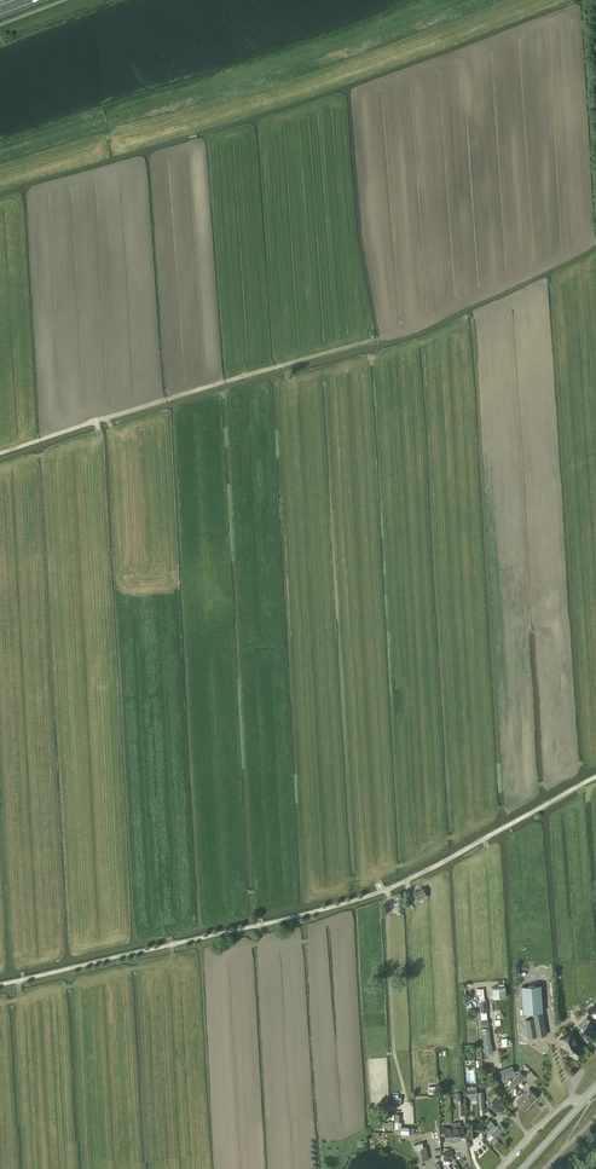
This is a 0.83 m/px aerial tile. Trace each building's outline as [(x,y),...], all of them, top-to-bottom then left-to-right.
[(413,892),(419,902),(428,896),(422,886),(413,892)] [(541,986),(523,987),(525,1013),(543,1012),(541,986)] [(499,988),(492,989),(493,997),(497,997),(500,996),(509,995),(508,987),(499,988)] [(485,1001),(484,988),(476,989),(477,997),(479,997),(480,1002),(479,1002),(480,1012),(481,1018),(487,1018),(487,1011),(486,1001),(485,1001)] [(595,1006),(587,1010),(590,1015),(595,1012),(595,1008),(595,1006)] [(534,1018),(525,1019),(529,1037),(547,1034),(543,1012),(533,1014),(534,1018)] [(581,1031),(588,1037),(590,1039),(595,1032),(591,1027),(593,1025),(589,1022),(581,1031)] [(491,1046),(489,1027),(483,1028),(486,1054),(489,1053),(488,1047),(491,1046)] [(573,1033),(561,1039),(563,1046),(566,1051),(567,1054),(571,1053),(575,1056),(582,1048),(580,1046),(577,1043),(573,1033)] [(502,1069),(501,1070),(503,1077),(515,1073),(513,1065),(505,1068),(502,1069)] [(518,1075),(513,1081),(517,1085),(522,1079),(525,1076),(521,1072),(518,1075)] [(438,1094),(437,1086),(429,1086),(429,1094),(438,1094)] [(526,1090),(523,1093),(525,1095),(523,1097),(524,1098),(526,1100),(528,1098),(532,1102),(538,1096),(531,1090),(528,1093),(526,1090)] [(501,1097),(495,1092),(489,1098),(492,1101),(489,1104),(498,1113),(505,1106),(498,1100),(501,1097)] [(525,1110),(532,1102),(528,1098),(526,1100),(524,1098),(523,1097),(525,1095),(523,1093),(517,1100),(520,1103),(519,1104),(525,1110)] [(495,1124),(489,1119),(488,1119),(485,1123),(491,1129),(495,1124)] [(477,1124),(477,1122),(468,1123),(469,1136),(478,1135),(478,1130),(479,1130),(479,1131),(483,1131),(483,1124),(477,1124)] [(501,1123),(492,1132),(498,1138),(506,1129),(501,1123)] [(453,1127),(454,1140),(459,1140),(459,1139),(461,1139),(461,1134),(465,1134),(464,1126),(460,1126),(460,1127),(453,1127)] [(448,1141),(454,1140),(453,1127),(446,1128),(445,1127),(441,1127),(442,1135),(446,1135),(446,1140),(448,1140),(448,1141)] [(492,1132),(487,1138),(492,1144),(498,1139),(498,1138),(492,1132)] [(429,1159),(426,1146),(420,1148),(423,1161),(429,1159)]
